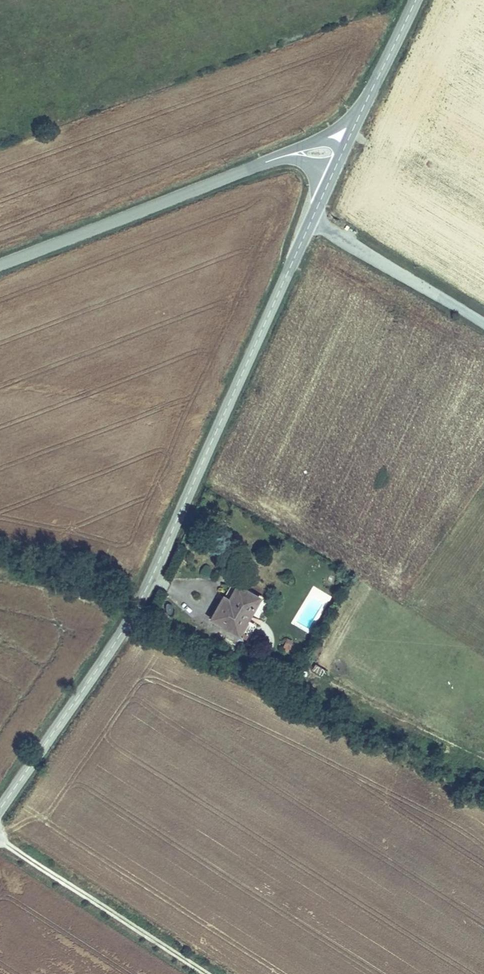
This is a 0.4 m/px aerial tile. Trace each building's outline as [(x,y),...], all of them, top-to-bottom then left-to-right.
[(211,617),(238,633),(246,619),(259,597),(231,582),(211,617)] [(238,633),(247,638),(255,624),(246,619),(238,633)] [(288,651),(292,642),(288,640),(284,649),(288,651)]
